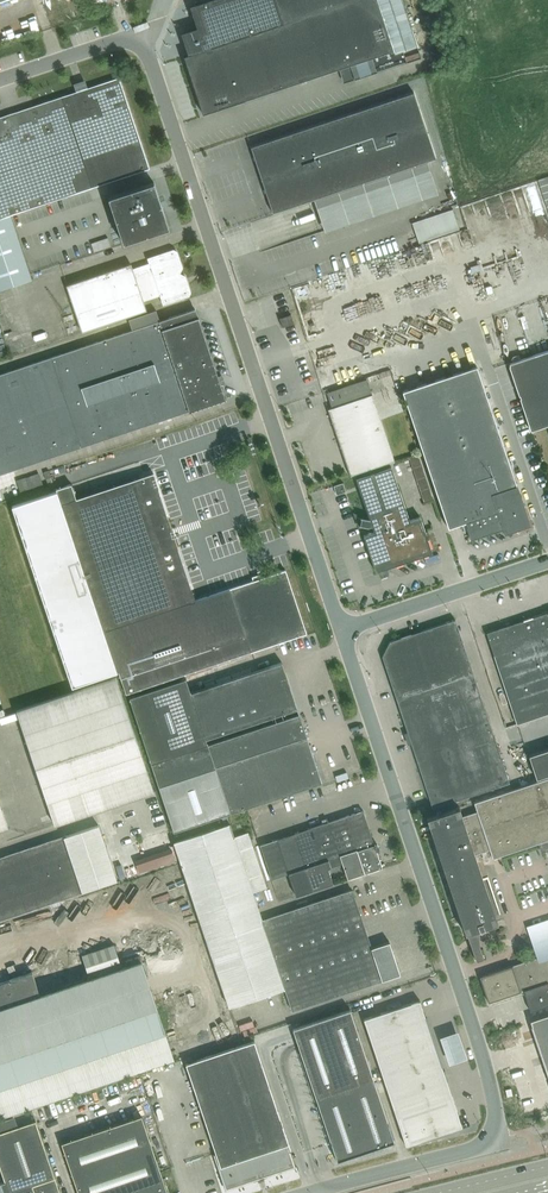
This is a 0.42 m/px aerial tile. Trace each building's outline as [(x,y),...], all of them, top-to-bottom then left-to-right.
[(181,32),(188,54),(183,56),(202,114),(243,100),(257,96),(339,68),(342,78),(353,74),(354,78),(420,56),(417,46),(402,0),(207,0),(191,5),(189,6),(197,27),(181,32)] [(10,215),(11,214),(30,208),(88,189),(131,175),(149,168),(119,78),(84,89),(78,91),(72,93),(30,107),(0,117),(0,218),(10,215)] [(313,199),(427,161),(435,158),(414,92),(250,147),(272,213),(313,199)] [(427,161),(313,199),(324,232),(438,194),(427,161)] [(537,180),(539,187),(547,184),(547,176),(537,180)] [(169,228),(160,202),(153,182),(108,197),(123,243),(169,228)] [(542,193),(547,191),(547,184),(539,187),(542,193)] [(418,243),(459,230),(452,209),(411,223),(418,243)] [(7,288),(12,286),(32,280),(29,271),(10,215),(0,218),(0,290),(7,288)] [(108,237),(91,243),(94,252),(111,246),(108,237)] [(163,305),(188,296),(190,293),(185,276),(179,273),(182,268),(176,252),(173,250),(157,255),(160,264),(133,273),(130,264),(66,285),(82,332),(144,311),(141,302),(160,295),(163,305)] [(0,374),(0,474),(188,412),(226,400),(225,398),(224,398),(220,387),(219,387),(216,378),(217,378),(198,319),(199,319),(195,309),(0,374)] [(279,319),(282,328),(293,324),(290,315),(279,319)] [(509,363),(531,429),(547,424),(547,426),(547,350),(509,363)] [(402,391),(448,528),(465,522),(467,526),(466,526),(470,539),(502,528),(504,533),(530,525),(517,485),(516,485),(476,366),(402,391)] [(326,393),(331,409),(371,395),(366,380),(326,393)] [(375,467),(394,461),(372,395),(328,410),(350,476),(369,469),(375,467)] [(433,499),(418,453),(408,456),(424,502),(433,499)] [(370,473),(356,478),(369,518),(360,516),(359,524),(368,526),(372,525),(374,532),(364,536),(375,571),(383,568),(431,552),(420,516),(409,520),(391,466),(376,471),(375,467),(369,469),(370,473)] [(11,506),(72,687),(118,671),(126,694),(306,635),(285,570),(261,578),(260,576),(252,578),(253,581),(210,595),(208,589),(192,595),(178,552),(168,522),(152,474),(153,474),(153,473),(76,499),(71,484),(56,489),(56,491),(11,506)] [(342,483),(333,486),(336,494),(345,491),(342,483)] [(184,517),(168,522),(178,552),(194,547),(184,517)] [(509,701),(504,702),(507,711),(511,710),(516,724),(547,713),(547,609),(540,612),(541,614),(525,620),(524,618),(519,619),(519,621),(518,621),(519,622),(515,623),(514,623),(486,632),(498,670),(509,701)] [(381,656),(431,802),(433,808),(509,782),(454,619),(443,623),(388,641),(381,656)] [(259,669),(258,670),(190,693),(185,678),(129,697),(149,758),(151,763),(158,760),(165,758),(184,752),(207,744),(206,739),(267,718),(297,708),(285,673),(284,670),(281,662),(259,669)] [(16,710),(54,824),(153,791),(115,677),(30,706),(16,710)] [(151,763),(159,786),(174,832),(221,816),(227,814),(230,813),(247,807),(322,782),(314,758),(310,746),(299,715),(299,713),(269,723),(207,744),(184,752),(165,758),(158,760),(151,763)] [(540,752),(547,774),(547,749),(540,752)] [(540,752),(529,755),(536,778),(547,774),(540,752)] [(427,818),(427,819),(460,916),(460,917),(462,924),(462,925),(465,932),(465,934),(468,933),(479,929),(503,921),(502,920),(495,922),(481,881),(480,879),(475,864),(473,855),(489,850),(492,858),(497,857),(547,839),(547,777),(473,802),(476,811),(460,816),(457,809),(459,808),(459,807),(427,818)] [(363,810),(346,816),(365,873),(382,867),(381,865),(380,862),(376,850),(379,849),(379,846),(378,844),(374,845),(374,844),(363,810)] [(227,814),(221,816),(223,820),(224,824),(230,823),(227,814)] [(342,863),(347,879),(365,873),(346,816),(329,821),(342,863)] [(313,890),(334,883),(329,868),(342,863),(329,821),(294,833),(313,890)] [(224,824),(174,841),(229,1007),(285,988),(292,1010),(364,986),(401,974),(390,941),(372,947),(352,889),(262,919),(253,892),(267,888),(263,876),(248,832),(235,836),(230,823),(224,824)] [(107,884),(116,880),(119,879),(117,875),(115,876),(97,825),(37,845),(0,858),(0,920),(107,884)] [(313,890),(294,833),(277,839),(289,873),(296,896),(313,890)] [(289,873),(277,839),(260,845),(271,878),(289,873)] [(89,977),(121,967),(114,945),(81,956),(89,977)] [(476,960),(477,960),(483,957),(479,946),(472,948),(476,960)] [(148,984),(139,956),(124,961),(126,966),(39,995),(32,972),(0,983),(0,1119),(174,1061),(148,984)] [(511,966),(479,977),(488,1002),(520,992),(520,993),(524,991),(530,1011),(547,1005),(547,982),(539,956),(511,966)] [(406,1146),(430,1138),(462,1127),(419,1000),(364,1019),(406,1146)] [(373,1077),(373,1078),(350,1009),(293,1028),(295,1035),(298,1046),(333,1148),(339,1163),(395,1144),(373,1077)] [(547,1073),(547,1014),(530,1020),(547,1073)] [(460,1035),(442,1041),(451,1068),(469,1062),(460,1035)] [(263,1176),(295,1166),(290,1152),(291,1151),(254,1040),(186,1063),(216,1154),(214,1154),(226,1189),(257,1178),(258,1182),(261,1181),(264,1180),(263,1176)] [(304,1072),(292,1074),(299,1104),(311,1101),(304,1072)] [(141,1115),(61,1142),(78,1192),(168,1192),(141,1115)] [(0,1132),(0,1169),(4,1182),(0,1183),(0,1192),(60,1192),(35,1121),(0,1132)]
